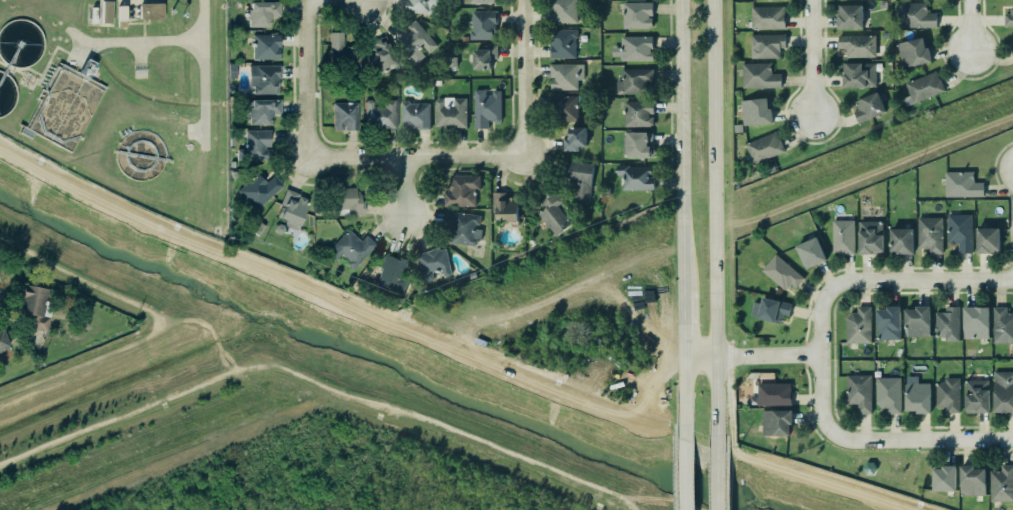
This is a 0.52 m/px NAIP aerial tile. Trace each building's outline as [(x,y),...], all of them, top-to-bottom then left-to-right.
[(432,14),(432,13),(438,14),(439,0),(408,0),(406,12),(432,14)] [(551,8),(551,0),(578,0),(578,22),(551,22),(551,10),(555,10),(555,8),(551,8)] [(112,23),(113,1),(102,1),(101,23),(112,23)] [(250,8),(246,8),(246,18),(249,18),(249,26),(272,26),(272,15),(280,15),(280,1),(250,1),(250,8)] [(140,19),(163,19),(163,3),(140,4),(140,19)] [(624,3),(624,28),(651,28),(651,27),(653,27),(653,18),(649,18),(649,15),(653,15),(653,3),(624,3)] [(899,28),(937,28),(937,14),(927,14),(927,3),(898,3),(899,28)] [(750,5),(786,5),(786,29),(751,30),(750,5)] [(838,5),(863,5),(863,28),(838,28),(838,5)] [(1011,5),(1011,14),(1004,14),(1004,27),(1012,27),(1012,5),(1011,5)] [(472,31),(471,31),(471,39),(495,39),(495,33),(496,33),(496,24),(498,24),(498,10),(472,10),(472,31)] [(416,19),(438,45),(430,53),(424,46),(410,59),(393,39),(406,29),(410,33),(412,32),(408,27),(416,19)] [(576,58),(576,38),(578,38),(578,29),(554,29),(554,39),(552,39),(553,45),(551,45),(551,58),(576,58)] [(330,31),(343,31),(343,46),(355,46),(356,64),(353,64),(354,70),(342,70),(342,64),(330,64),(330,31)] [(253,33),(253,58),(280,58),(280,48),(277,48),(277,46),(281,46),(280,33),(253,33)] [(365,52),(371,49),(370,47),(374,45),(372,40),(386,34),(393,51),(391,52),(396,65),(381,72),(380,68),(373,71),(365,52)] [(751,35),(751,59),(780,59),(780,50),(786,50),(786,35),(751,35)] [(613,56),(613,47),(622,47),(622,36),(654,36),(654,49),(652,49),(652,52),(654,52),(654,60),(622,60),(622,59),(621,59),(621,56),(613,56)] [(875,36),(838,36),(838,49),(845,49),(845,58),(876,58),(875,36)] [(897,43),(927,37),(928,42),(926,43),(926,48),(930,48),(932,62),(902,67),(897,43)] [(481,49),(481,45),(498,45),(498,58),(494,58),(494,62),(492,62),(492,69),(474,69),(474,49),(481,49)] [(79,72),(88,78),(96,64),(87,59),(79,72)] [(229,62),(229,76),(237,76),(237,62),(229,62)] [(843,63),(876,62),(876,86),(866,87),(843,88),(843,73),(846,73),(846,69),(843,67),(843,63)] [(771,63),(742,64),(743,89),(782,88),(782,74),(772,74),(771,63)] [(249,64),(249,85),(254,85),(254,92),(277,92),(277,86),(279,86),(279,78),(281,78),(281,64),(249,64)] [(555,79),(555,77),(551,77),(551,64),(584,64),(584,79),(579,79),(579,90),(552,90),(552,79),(555,79)] [(623,90),(623,93),(650,93),(650,84),(647,84),(647,81),(654,81),(654,69),(623,69),(623,81),(617,81),(617,90),(623,90)] [(905,83),(936,70),(939,79),(941,79),(945,91),(913,103),(905,83)] [(489,119),(494,119),(494,120),(496,122),(499,122),(502,120),(502,89),(492,89),(493,94),(486,94),(486,89),(474,89),(475,128),(489,128),(489,119)] [(878,91),(887,113),(858,124),(853,111),(858,109),(854,101),(878,91)] [(552,95),(583,95),(584,104),(578,104),(578,120),(556,121),(556,106),(552,106),(552,95)] [(244,98),(281,98),(281,113),(273,113),(273,116),(271,116),(271,123),(250,123),(250,116),(247,116),(247,105),(244,105),(244,98)] [(374,105),(384,105),(384,98),(396,98),(396,127),(366,127),(366,101),(368,99),(372,99),(373,101),(374,105)] [(466,98),(467,126),(436,126),(436,100),(438,98),(442,98),(445,100),(445,106),(455,106),(455,98),(466,98)] [(741,101),(744,126),(773,123),(771,98),(741,101)] [(333,101),(358,101),(359,129),(345,129),(345,125),(343,125),(343,129),(335,129),(335,127),(333,127),(333,101)] [(418,129),(430,129),(430,103),(411,103),(411,101),(402,101),(402,127),(417,127),(418,127),(418,129)] [(625,101),(625,126),(651,126),(651,124),(654,124),(654,116),(650,116),(650,113),(654,113),(654,101),(625,101)] [(567,137),(564,137),(564,150),(578,150),(578,146),(587,146),(587,127),(570,127),(570,131),(567,131),(567,137)] [(245,148),(237,148),(237,158),(268,159),(268,149),(264,149),(264,145),(271,145),(271,129),(245,129),(245,148)] [(754,165),(785,152),(776,131),(745,145),(754,165)] [(629,154),(623,154),(623,133),(628,133),(628,132),(653,132),(653,143),(649,143),(649,144),(655,144),(655,157),(652,157),(652,158),(629,158),(629,154)] [(575,183),(561,180),(565,157),(596,162),(590,201),(572,198),(575,183)] [(618,175),(617,165),(630,164),(630,166),(651,166),(651,174),(649,174),(649,177),(654,177),(655,189),(622,190),(622,184),(624,182),(624,174),(618,175)] [(257,171),(266,181),(274,174),(283,184),(254,210),(236,190),(257,171)] [(945,197),(984,197),(984,183),(974,183),(974,172),(945,172),(945,197)] [(452,192),(452,191),(451,190),(449,188),(449,183),(451,182),(451,175),(481,174),(481,189),(476,189),(476,206),(445,206),(445,192),(452,192)] [(539,213),(543,209),(540,205),(545,201),(539,194),(550,185),(563,201),(558,205),(572,223),(557,235),(539,213)] [(359,189),(356,189),(356,186),(335,186),(334,208),(349,208),(349,214),(364,214),(364,200),(361,200),(361,193),(359,193),(359,189)] [(287,188),(277,211),(279,212),(277,216),(287,220),(285,225),(297,229),(309,201),(306,200),(307,198),(299,195),(300,193),(287,188)] [(495,212),(495,217),(498,217),(498,221),(518,221),(518,198),(507,198),(507,192),(493,192),(493,212),(495,212)] [(452,225),(451,235),(452,235),(451,242),(475,246),(477,244),(478,239),(476,238),(482,239),(483,228),(477,227),(477,225),(481,225),(482,214),(446,209),(444,224),(452,225)] [(947,214),(972,214),(972,252),(959,252),(959,243),(947,243),(947,214)] [(918,217),(943,217),(943,253),(929,254),(929,248),(918,248),(918,217)] [(832,254),(854,254),(854,221),(833,220),(832,254)] [(859,254),(883,254),(883,220),(859,221),(859,254)] [(361,240),(348,228),(331,246),(331,248),(327,253),(334,260),(341,252),(348,260),(346,262),(353,269),(377,243),(367,234),(361,240)] [(977,228),(977,253),(1000,253),(1000,228),(977,228)] [(914,254),(913,229),(890,229),(890,254),(914,254)] [(796,246),(817,237),(827,260),(815,266),(814,265),(806,269),(796,246)] [(447,247),(441,248),(441,246),(430,248),(431,249),(415,252),(421,281),(423,280),(425,282),(431,282),(432,279),(434,278),(433,272),(443,270),(444,274),(447,276),(451,276),(452,272),(447,247)] [(382,267),(379,266),(384,253),(397,258),(398,255),(410,260),(407,265),(410,266),(407,274),(404,273),(403,276),(409,279),(403,294),(375,283),(382,267)] [(775,253),(761,271),(784,289),(786,287),(788,289),(792,284),(796,288),(805,278),(775,253)] [(49,288),(25,283),(19,311),(36,315),(33,327),(47,330),(50,317),(43,315),(49,288)] [(759,318),(763,298),(792,304),(789,316),(784,315),(783,318),(782,323),(759,318)] [(870,343),(871,306),(858,306),(857,313),(850,313),(846,317),(847,343),(870,343)] [(916,307),(916,310),(905,310),(905,336),(930,336),(930,306),(916,307)] [(959,341),(959,306),(946,306),(946,312),(935,312),(935,336),(944,336),(944,341),(959,341)] [(1008,312),(1012,312),(1012,343),(993,344),(993,306),(1008,306),(1008,312)] [(900,341),(900,307),(887,307),(887,309),(875,309),(875,341),(900,341)] [(964,308),(989,307),(989,339),(964,339),(964,308)] [(11,346),(0,351),(0,328),(3,327),(11,346)] [(993,371),(993,412),(1012,412),(1012,372),(993,371)] [(871,413),(870,375),(846,375),(847,404),(858,404),(858,414),(871,413)] [(901,413),(888,413),(888,408),(882,408),(876,403),(876,377),(901,377),(901,413)] [(959,378),(960,412),(946,413),(946,407),(936,407),(936,382),(945,382),(945,378),(959,378)] [(989,413),(989,379),(966,380),(967,413),(989,413)] [(792,405),(792,382),(758,382),(758,405),(792,405)] [(906,383),(931,383),(931,414),(917,413),(917,411),(906,411),(906,383)] [(793,410),(793,425),(790,425),(790,436),(762,436),(762,410),(793,410)] [(874,463),(878,470),(874,476),(866,476),(862,470),(866,463),(874,463)] [(956,465),(957,492),(934,491),(934,469),(942,469),(943,465),(956,465)] [(986,468),(986,496),(961,495),(960,466),(974,465),(975,467),(986,468)] [(1002,465),(1012,465),(1012,501),(991,502),(989,471),(1001,470),(1002,465)]
